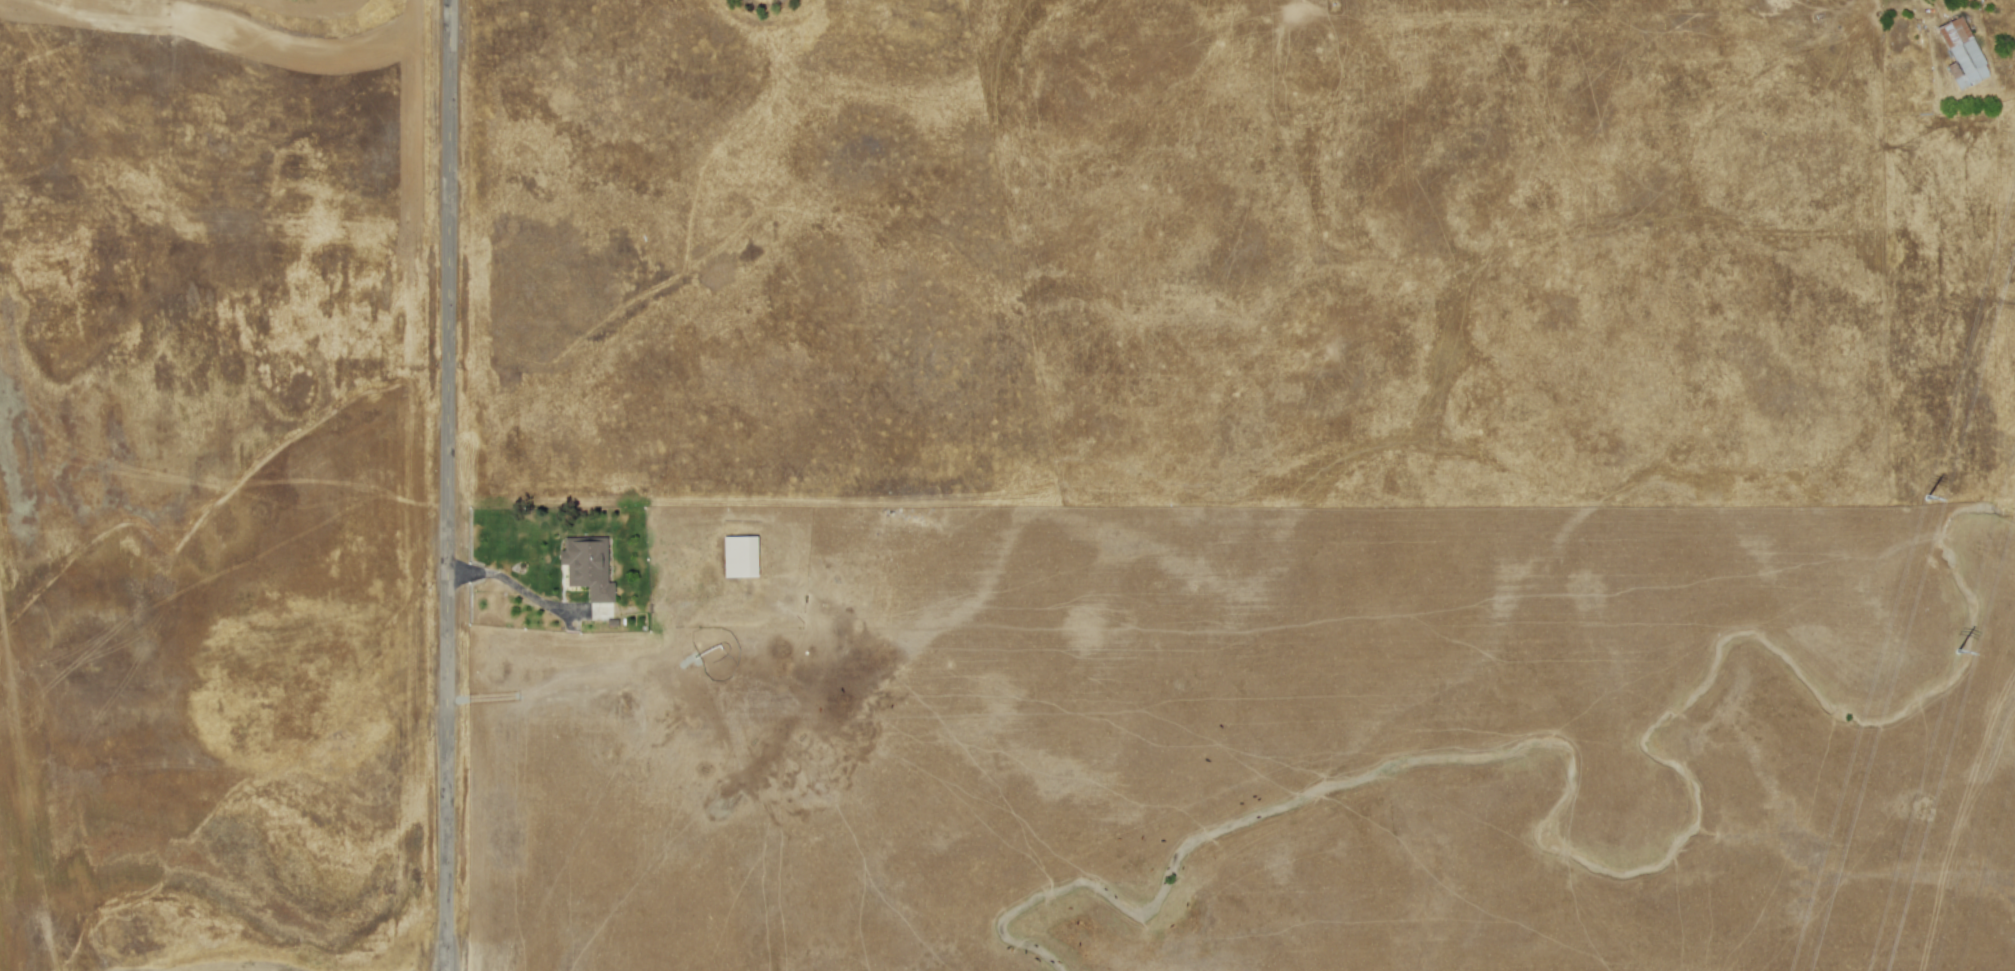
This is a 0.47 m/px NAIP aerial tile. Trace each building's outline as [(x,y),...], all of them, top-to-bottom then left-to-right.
[(1952,62),(1946,65),(1957,90),(1988,77),(1962,15),(1936,26),(1952,62)] [(722,537),(723,577),(756,576),(755,536),(722,537)] [(563,537),(563,550),(558,550),(558,565),(565,565),(565,586),(587,586),(588,602),(613,602),(612,582),(606,582),(606,537),(563,537)]
